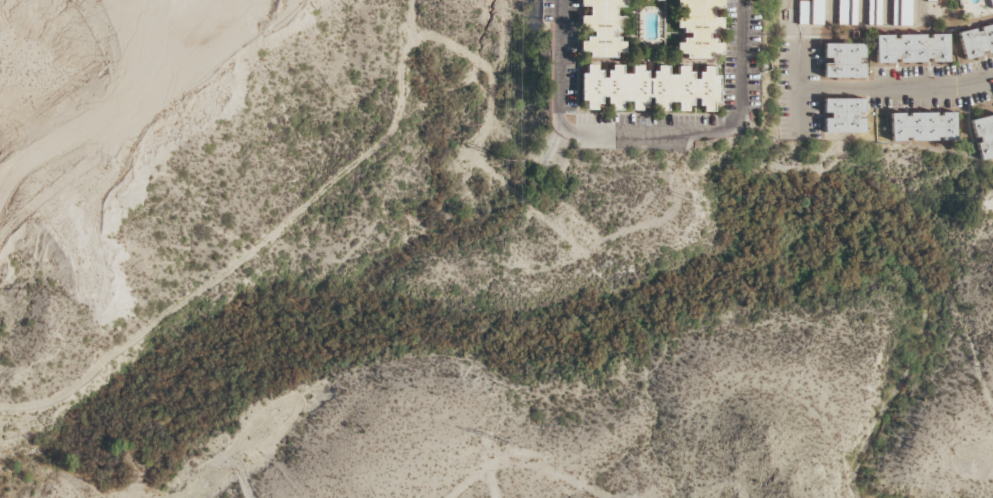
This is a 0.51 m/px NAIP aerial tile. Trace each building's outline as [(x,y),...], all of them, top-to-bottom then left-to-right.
[(624,38),(616,38),(616,28),(625,28),(625,17),(616,17),(616,7),(625,7),(625,0),(580,0),(580,7),(589,7),(589,16),(580,16),(580,27),(590,27),(590,37),(580,37),(580,57),(624,58),(624,38)] [(722,39),(712,39),(712,31),(721,31),(722,18),(712,18),(712,8),(721,8),(721,0),(677,0),(676,36),(677,36),(676,59),(722,59),(722,39)] [(823,25),(823,0),(799,0),(799,25),(823,25)] [(838,25),(857,25),(857,0),(838,0),(838,25)] [(881,26),(881,0),(868,0),(868,26),(881,26)] [(893,26),(911,26),(911,0),(893,0),(893,26)] [(956,31),(963,61),(992,54),(992,23),(956,31)] [(874,34),(874,64),(949,64),(949,34),(874,34)] [(866,44),(822,44),(822,78),(866,78),(866,44)] [(581,110),(601,110),(601,108),(622,108),(622,102),(631,102),(631,111),(649,111),(668,111),(668,102),(676,103),(676,111),(717,112),(717,67),(695,67),(695,66),(672,66),(672,68),(645,68),(645,69),(624,68),(582,67),(581,110)] [(864,98),(822,98),(822,133),(864,133),(864,98)] [(955,142),(955,112),(889,112),(889,142),(955,142)] [(970,119),(978,161),(992,158),(992,115),(970,119)]
